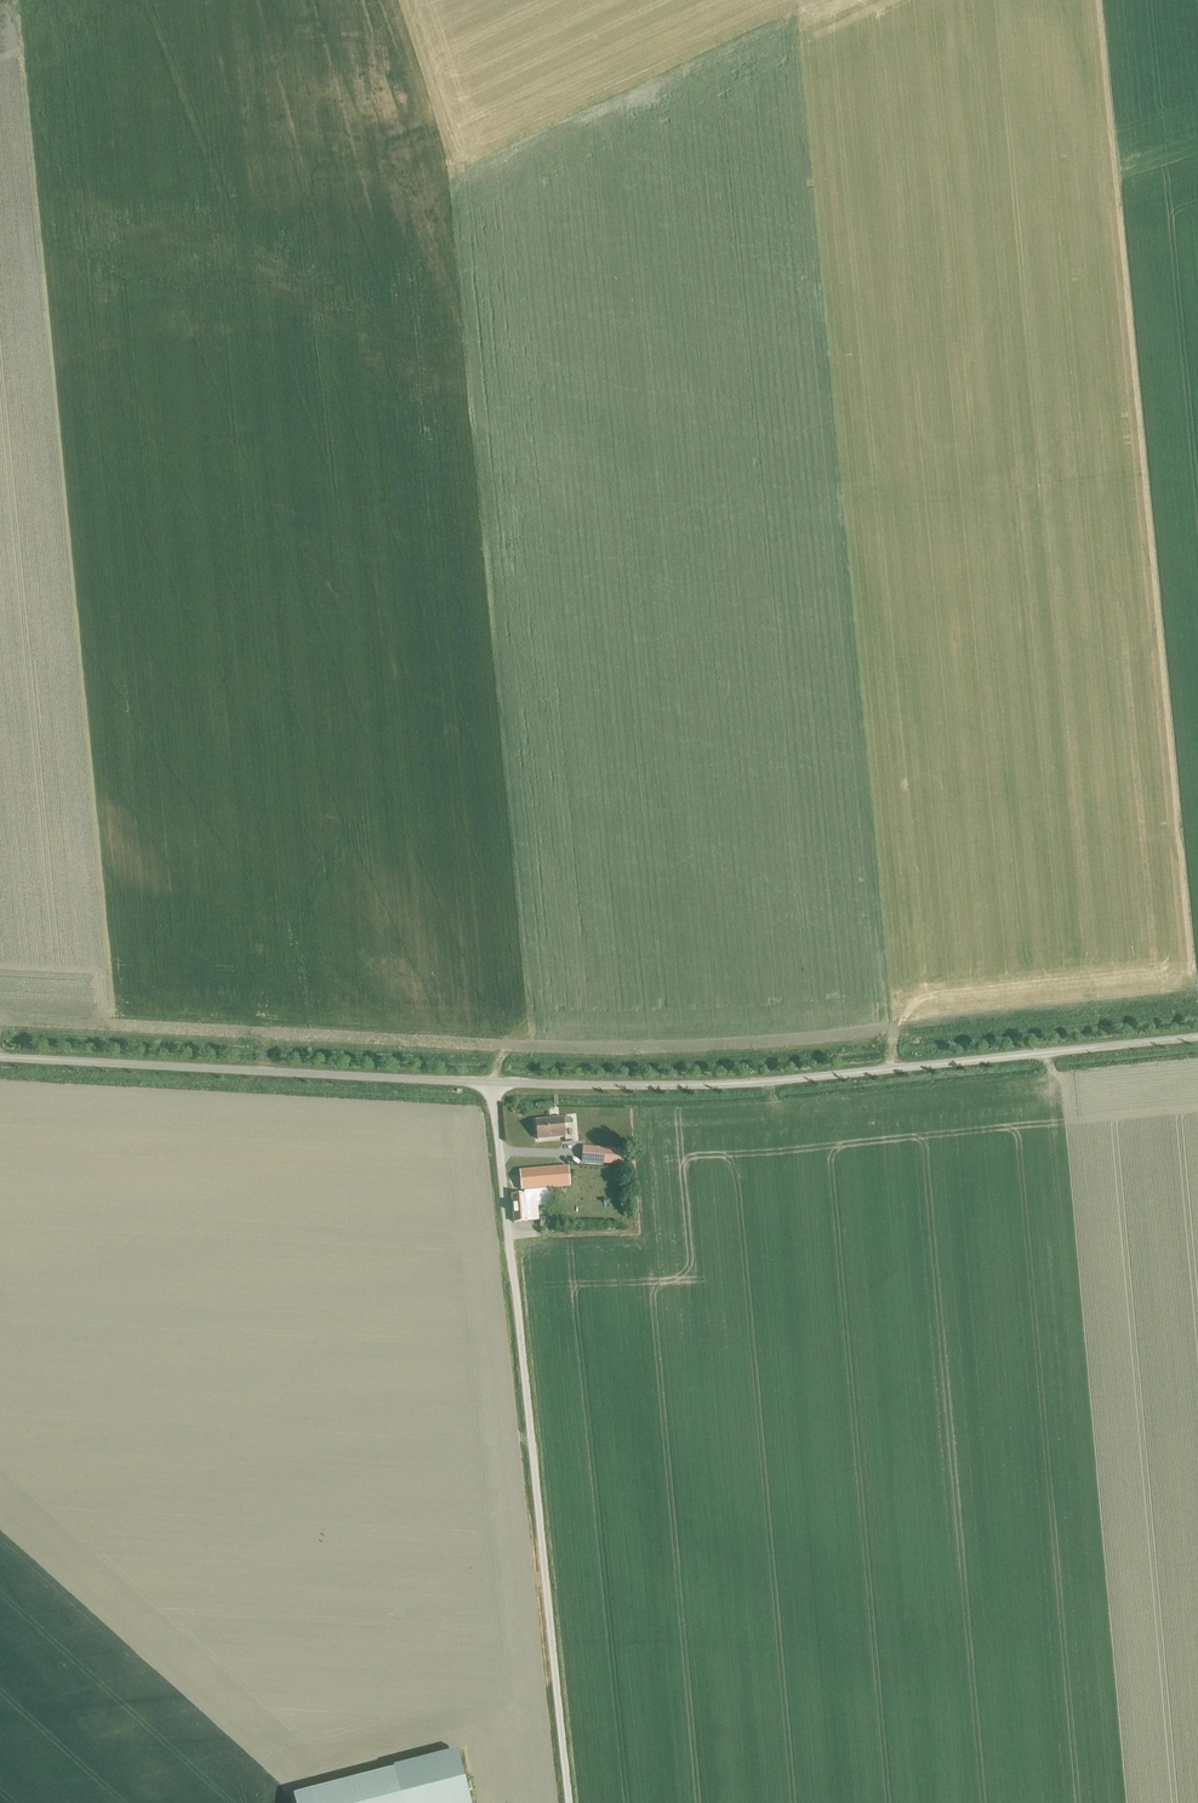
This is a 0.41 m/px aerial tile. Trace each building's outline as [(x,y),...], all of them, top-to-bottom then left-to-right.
[(565,1125),(572,1124),(571,1118),(564,1118),(537,1120),(539,1139),(565,1137),(565,1125)] [(588,1131),(575,1130),(574,1138),(588,1139),(588,1131)] [(583,1147),(582,1161),(619,1164),(620,1150),(583,1147)] [(529,1196),(556,1193),(556,1188),(569,1186),(567,1168),(521,1172),(522,1191),(529,1190),(529,1196)] [(513,1197),(513,1221),(525,1221),(525,1196),(513,1197)] [(541,1227),(570,1227),(570,1218),(542,1217),(541,1227)] [(394,1768),(403,1802),(471,1802),(458,1752),(394,1768)] [(295,1802),(403,1802),(394,1768),(293,1795),(295,1802)]
